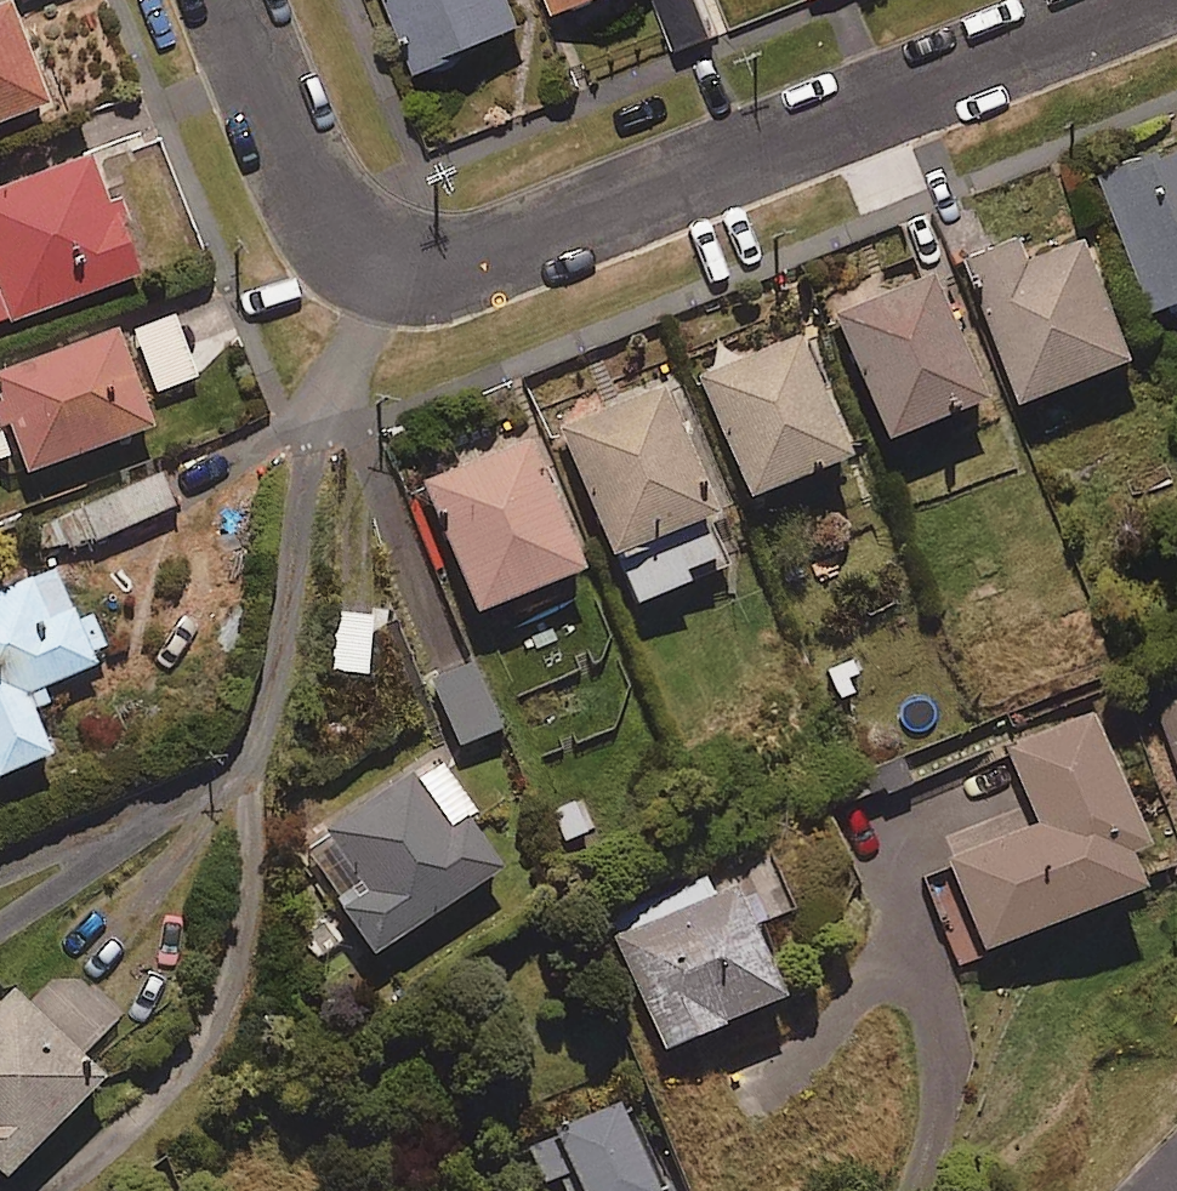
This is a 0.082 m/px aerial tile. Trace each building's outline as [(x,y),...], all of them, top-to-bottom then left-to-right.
[(517,0),(391,0),(425,77),(531,31),(517,0)] [(561,20),(610,0),(552,0),(561,20)] [(14,10),(0,15),(0,132),(52,114),(14,10)] [(1109,185),(1164,320),(1176,314),(1176,157),(1109,185)] [(101,161),(0,196),(0,332),(142,283),(101,161)] [(1037,265),(1027,240),(971,264),(1035,411),(1145,364),(1093,241),(1037,265)] [(993,411),(937,279),(838,321),(894,453),(993,411)] [(177,319),(0,380),(0,406),(26,482),(157,436),(145,401),(199,382),(177,319)] [(856,468),(802,338),(701,380),(755,510),(856,468)] [(726,528),(665,390),(562,435),(641,614),(726,577),(708,536),(726,528)] [(589,583),(533,446),(426,490),(482,626),(589,583)] [(180,506),(163,472),(33,537),(50,570),(180,506)] [(57,574),(0,598),(0,785),(55,763),(30,702),(113,667),(95,624),(80,630),(57,574)] [(374,621),(337,618),(333,676),(369,679),(374,621)] [(505,734),(474,667),(434,686),(466,752),(505,734)] [(1161,709),(1176,749),(1176,703),(1161,709)] [(1153,856),(1099,713),(1011,747),(1043,831),(954,865),(965,895),(957,898),(983,965),(1151,901),(1136,862),(1153,856)] [(478,818),(442,763),(304,851),(376,964),(506,880),(470,823),(478,818)] [(581,793),(547,804),(562,851),(596,840),(581,793)] [(797,913),(781,875),(717,903),(708,881),(611,922),(670,1061),(791,1009),(757,930),(797,913)] [(121,1021),(63,967),(39,993),(96,1047),(121,1021)] [(14,989),(0,1003),(0,1176),(8,1185),(109,1090),(14,989)] [(624,1106),(529,1145),(545,1184),(561,1177),(567,1190),(658,1190),(624,1106)]
